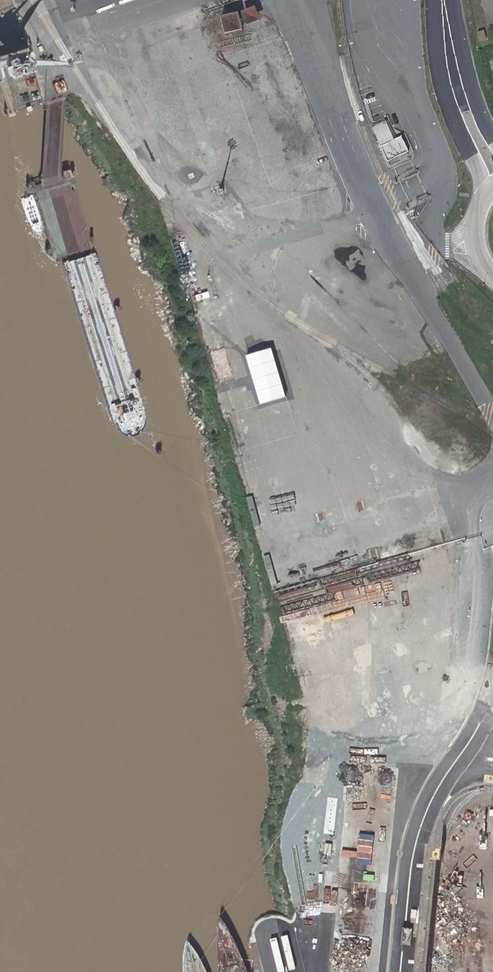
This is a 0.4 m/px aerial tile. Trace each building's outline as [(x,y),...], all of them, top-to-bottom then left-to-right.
[(481,44),(487,42),(483,30),(476,32),(481,44)] [(386,122),(373,128),(388,162),(408,152),(402,138),(395,141),(386,122)] [(66,252),(89,248),(85,221),(70,224),(72,233),(63,235),(66,252)] [(410,935),(400,934),(398,951),(408,952),(410,935)]
